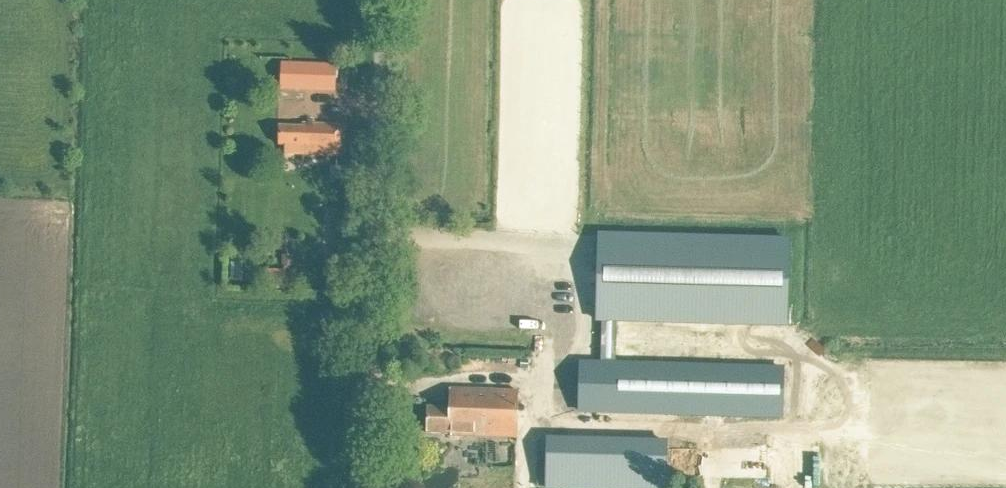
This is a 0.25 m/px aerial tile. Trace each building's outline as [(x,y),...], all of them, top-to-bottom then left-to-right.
[(335,92),(336,65),(281,63),(280,91),(335,92)] [(302,128),(280,127),(279,146),(285,146),(285,155),(340,157),(341,125),(302,124),(302,128)] [(330,165),(329,180),(350,181),(351,167),(330,165)] [(333,213),(332,248),(346,248),(347,214),(333,213)] [(595,324),(788,329),(791,238),(597,233),(595,324)] [(282,255),(281,267),(293,267),(294,256),(282,255)] [(266,290),(285,290),(284,270),(266,270),(266,290)] [(555,359),(554,413),(700,417),(702,363),(555,359)] [(449,409),(427,408),(427,434),(451,434),(451,437),(517,439),(518,392),(450,390),(449,409)] [(545,483),(545,487),(666,487),(667,442),(546,440),(545,483)]
